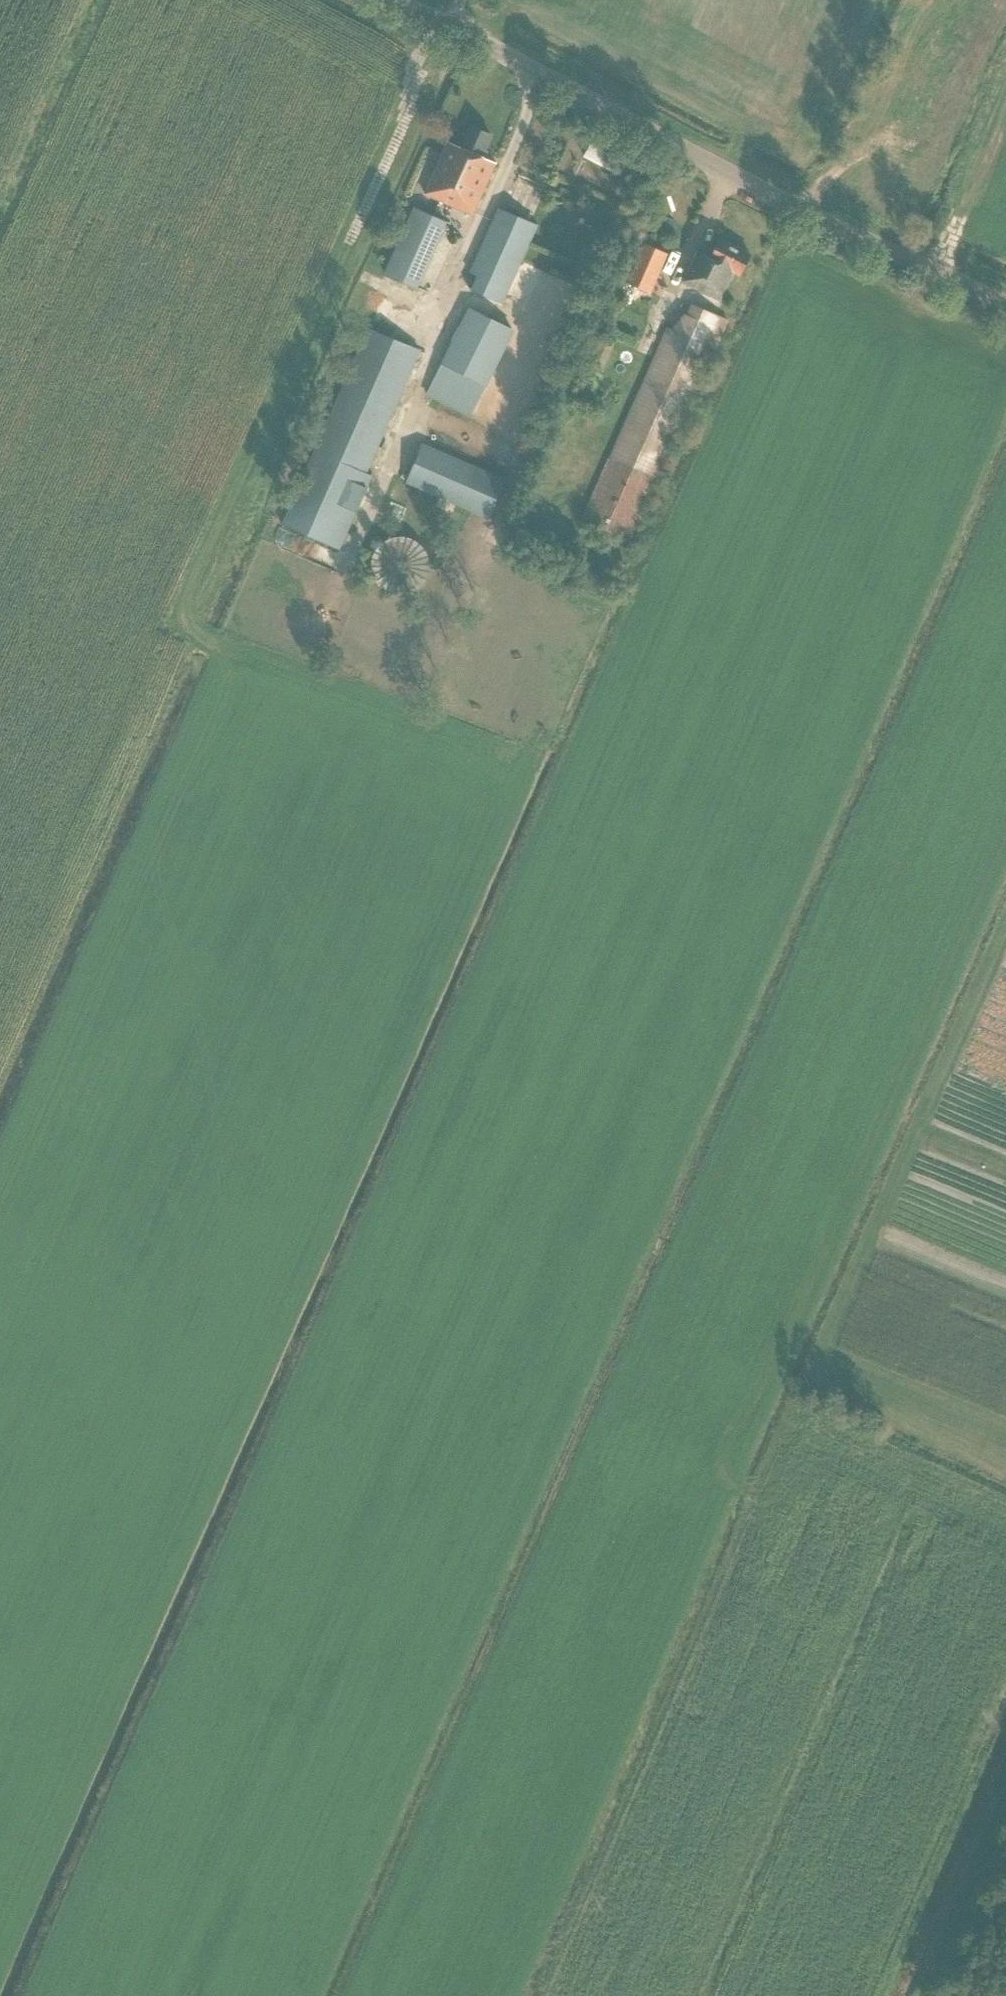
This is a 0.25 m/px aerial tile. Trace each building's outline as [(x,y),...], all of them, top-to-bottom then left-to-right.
[(481,156),(490,135),(472,127),(463,148),(448,142),(425,193),(473,214),(496,163),(481,156)] [(533,222),(549,187),(520,174),(504,210),(499,208),(464,285),(503,302),(538,224),(533,222)] [(447,222),(415,207),(385,273),(417,288),(447,222)] [(740,273),(750,254),(721,239),(711,257),(698,251),(683,281),(720,299),(734,270),(740,273)] [(627,280),(628,280),(647,289),(651,291),(667,255),(643,244),(627,280)] [(642,300),(647,289),(628,280),(623,291),(642,300)] [(667,327),(580,523),(628,544),(727,320),(692,304),(687,314),(684,312),(671,329),(667,327)] [(470,415),(513,330),(470,308),(427,394),(470,415)] [(334,546),(366,472),(420,350),(368,328),(283,524),(334,546)] [(591,363),(604,369),(614,346),(601,340),(591,363)] [(488,518),(506,478),(424,443),(405,482),(488,518)]
